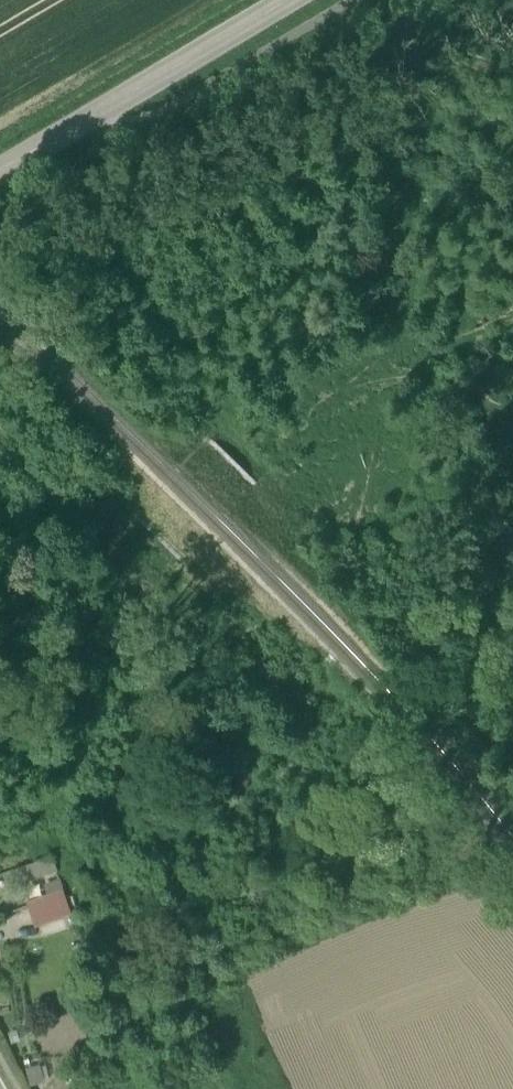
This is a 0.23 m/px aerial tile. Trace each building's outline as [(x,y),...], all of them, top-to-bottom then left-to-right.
[(18,868),(24,884),(57,874),(51,857),(18,868)] [(64,894),(34,903),(42,924),(71,915),(64,894)] [(183,1029),(171,1038),(181,1052),(194,1042),(183,1029)]
